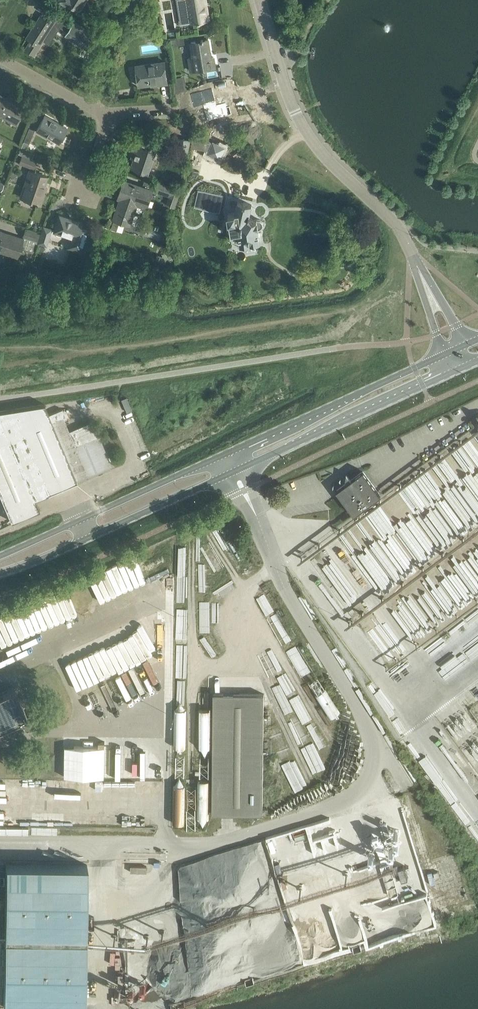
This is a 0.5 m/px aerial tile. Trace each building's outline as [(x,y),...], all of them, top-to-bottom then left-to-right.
[(57,1),(66,6),(68,2),(80,10),(81,8),(83,9),(85,5),(83,4),(86,0),(58,0),(57,1)] [(182,23),(192,22),(192,23),(199,22),(201,22),(201,21),(208,19),(205,0),(178,0),(182,23)] [(31,41),(26,49),(35,54),(44,40),(50,44),(56,34),(50,30),(55,23),(57,24),(68,31),(71,26),(74,22),(63,15),(61,17),(51,10),(46,17),(42,14),(27,38),(30,40),(30,41),(31,41)] [(68,31),(66,35),(95,53),(100,38),(98,37),(74,22),(71,26),(68,31)] [(202,40),(191,42),(194,56),(189,57),(191,70),(216,67),(214,57),(210,57),(209,48),(210,47),(209,38),(202,40)] [(136,65),(139,85),(160,82),(160,84),(168,83),(165,61),(136,65)] [(176,76),(174,79),(175,93),(187,88),(185,75),(176,76)] [(215,87),(189,93),(191,103),(205,100),(209,118),(230,114),(227,101),(219,102),(215,87)] [(16,123),(26,104),(14,98),(13,101),(0,94),(0,114),(16,123)] [(37,130),(59,142),(67,127),(45,115),(37,130)] [(24,140),(29,143),(35,129),(29,126),(24,140)] [(209,137),(211,144),(207,141),(203,150),(220,158),(226,147),(225,146),(218,143),(215,135),(209,137)] [(6,146),(8,147),(9,146),(11,147),(11,148),(13,149),(13,148),(14,149),(16,150),(16,149),(17,150),(19,145),(0,136),(0,141),(1,142),(1,143),(2,144),(3,143),(4,143),(4,144),(5,145),(4,145),(5,145),(6,144),(7,145),(6,146)] [(184,138),(182,150),(188,151),(190,139),(184,138)] [(135,150),(137,151),(132,167),(148,172),(152,160),(155,160),(159,150),(156,149),(157,146),(146,142),(146,141),(144,140),(143,141),(138,139),(135,150)] [(32,170),(36,160),(23,154),(19,163),(30,168),(23,186),(28,188),(24,198),(35,201),(35,203),(37,203),(41,204),(44,193),(42,192),(47,175),(32,170)] [(114,219),(124,223),(130,225),(137,204),(147,208),(153,189),(125,180),(119,198),(121,199),(114,219)] [(166,204),(175,207),(181,190),(173,188),(158,183),(155,191),(169,195),(166,204)] [(202,208),(219,212),(222,201),(205,197),(202,208)] [(236,211),(229,213),(232,232),(239,231),(241,243),(261,240),(259,228),(260,228),(261,227),(262,226),(263,225),(263,224),(263,223),(263,221),(262,220),(261,219),(260,219),(259,218),(254,219),(249,216),(252,204),(249,203),(242,201),(242,202),(238,201),(236,211)] [(85,236),(87,229),(79,227),(81,222),(60,215),(55,230),(75,237),(72,247),(80,249),(84,237),(87,238),(87,236),(85,236)] [(44,226),(41,233),(39,242),(46,244),(51,228),(44,226)] [(41,233),(26,228),(24,235),(23,238),(0,230),(0,250),(17,256),(20,247),(35,253),(38,242),(39,242),(41,233)] [(63,416),(65,416),(62,408),(49,414),(45,403),(0,410),(0,493),(11,520),(39,509),(35,498),(112,466),(93,420),(69,430),(63,416)] [(345,484),(337,490),(355,514),(381,495),(363,471),(352,479),(347,473),(345,484)] [(21,718),(26,729),(39,723),(34,712),(27,715),(14,687),(0,693),(0,728),(21,718)] [(213,813),(263,814),(264,694),(214,693),(213,813)] [(4,1006),(83,1007),(87,865),(6,864),(4,1006)]
